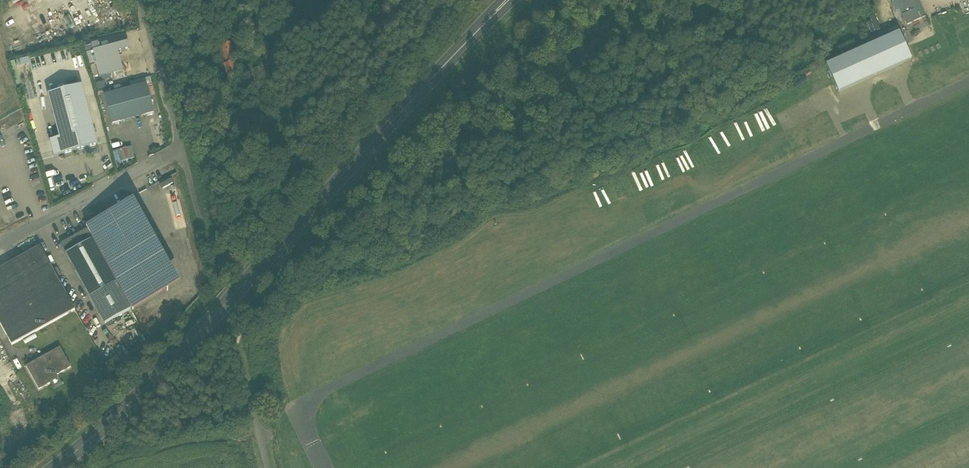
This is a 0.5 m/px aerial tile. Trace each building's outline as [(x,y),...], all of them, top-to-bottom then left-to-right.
[(903,8),(899,0),(897,0),(892,2),(896,12),(899,10),(903,8)] [(907,25),(925,17),(917,0),(899,0),(903,8),(906,14),(903,15),(907,25)] [(873,15),(867,18),(873,32),(880,29),(873,15)] [(887,31),(889,37),(899,32),(896,27),(887,31)] [(889,37),(826,65),(838,92),(911,60),(899,32),(889,37)] [(96,63),(100,77),(111,74),(110,68),(121,65),(118,52),(130,49),(128,42),(100,50),(93,51),(96,63)] [(224,65),(228,78),(238,76),(229,44),(222,46),(227,64),(224,65)] [(217,67),(220,80),(228,78),(224,65),(227,64),(222,46),(215,48),(220,66),(217,67)] [(90,65),(96,63),(93,51),(87,53),(90,65)] [(29,58),(16,61),(17,67),(30,64),(29,58)] [(21,85),(15,61),(10,62),(16,86),(21,85)] [(110,68),(111,74),(123,71),(121,65),(110,68)] [(247,74),(250,88),(256,86),(255,80),(258,79),(256,72),(247,74)] [(130,83),(131,88),(147,84),(147,86),(152,84),(150,78),(130,83)] [(104,82),(96,84),(97,90),(106,88),(104,82)] [(131,88),(104,96),(112,125),(154,113),(150,98),(147,86),(147,84),(131,88)] [(152,84),(147,86),(150,98),(155,97),(152,84)] [(82,86),(48,95),(59,139),(63,154),(98,146),(82,86)] [(54,157),(63,154),(59,139),(50,141),(54,157)] [(113,152),(116,163),(135,158),(131,147),(113,152)] [(173,184),(171,179),(159,185),(162,190),(173,184)] [(86,226),(133,310),(180,284),(134,200),(86,226)] [(66,254),(105,324),(131,310),(92,240),(87,231),(61,245),(66,254)] [(12,345),(75,310),(40,247),(0,269),(0,324),(12,345)] [(26,367),(39,391),(51,384),(49,381),(71,368),(60,349),(26,367)]
